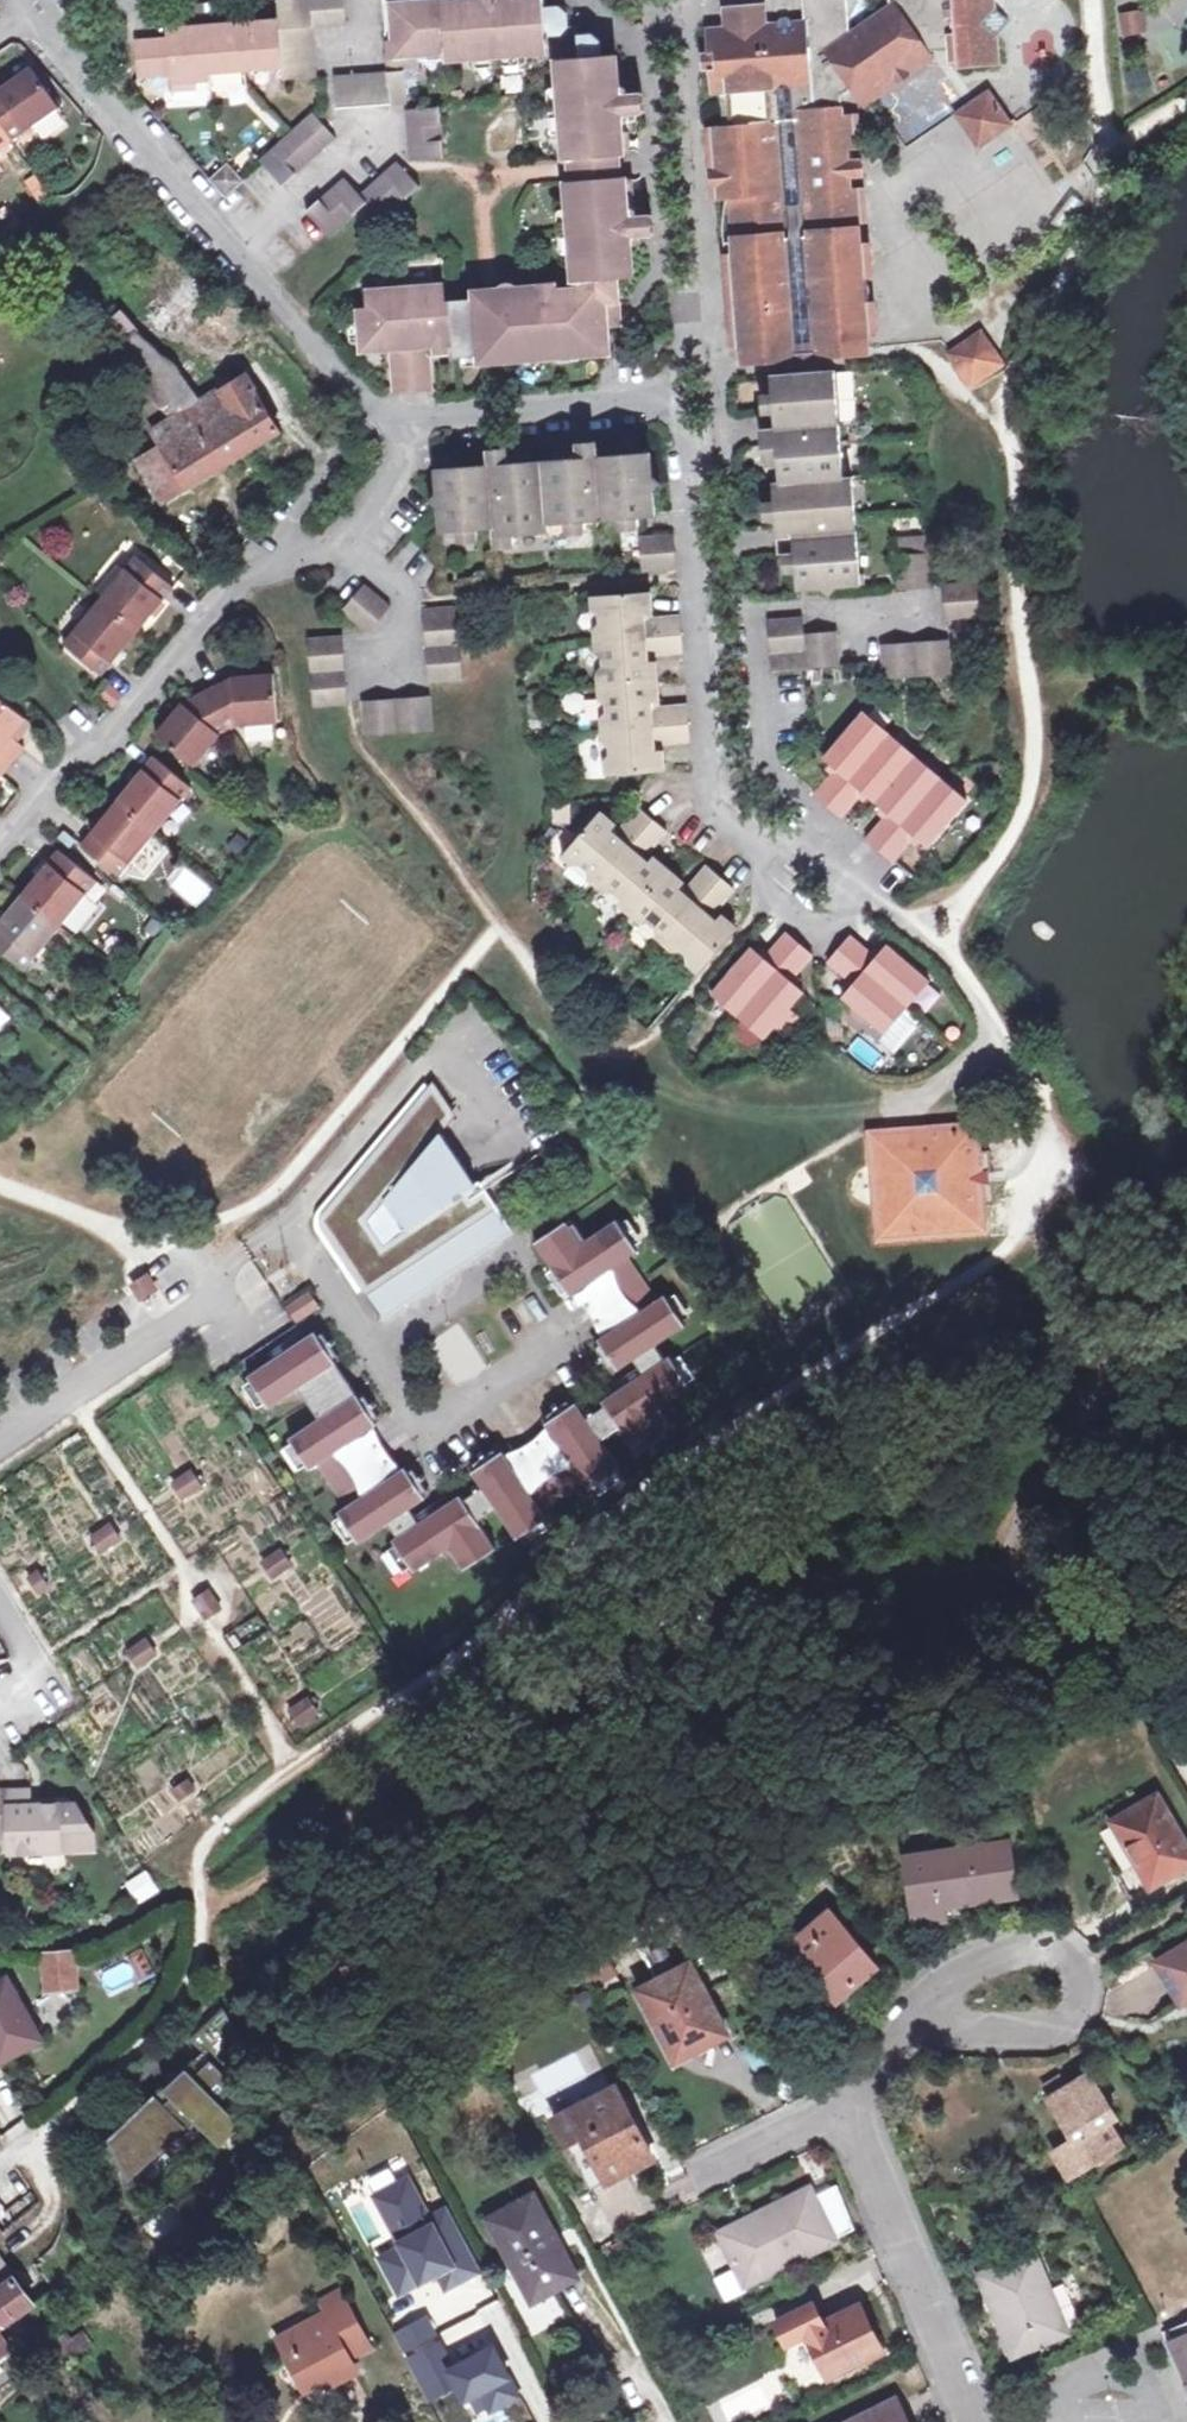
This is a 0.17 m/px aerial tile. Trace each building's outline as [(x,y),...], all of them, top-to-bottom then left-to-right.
[(172,35),(139,38),(141,77),(174,75),(176,90),(201,88),(200,82),(215,81),(214,72),(287,67),(288,79),(318,76),(315,26),(348,24),(346,0),(279,0),(279,18),(255,20),(255,29),(234,30),(233,21),(183,26),(183,34),(172,35)] [(467,55),(527,50),(548,48),(549,58),(559,57),(561,77),(566,136),(571,203),(576,260),(578,291),(500,297),(500,301),(447,305),(446,287),(368,293),(370,312),(361,312),(361,323),(363,340),(364,352),(400,349),(401,359),(394,359),(397,394),(434,392),(432,356),(424,357),(424,348),(434,347),(451,345),(456,345),(457,355),(464,354),(481,353),(484,353),(484,349),(503,347),(504,355),(527,353),(584,349),(603,347),(602,329),(623,327),(620,278),(635,277),(632,247),(638,243),(639,238),(654,237),(652,215),(638,216),(637,209),(629,209),(622,124),(626,123),(628,121),(629,117),(629,113),(644,112),(642,91),(629,92),(628,88),(627,86),(625,85),(619,85),(617,54),(602,54),(601,42),(589,32),(578,32),(577,25),(568,25),(568,13),(559,5),(544,6),(544,0),(432,0),(415,1),(415,0),(384,0),(389,71),(334,75),(336,107),(407,102),(405,69),(419,68),(419,58),(467,55)] [(805,20),(793,21),(788,14),(779,15),(777,22),(767,22),(753,23),(752,11),(738,12),(739,24),(723,25),(707,26),(708,51),(710,69),(711,93),(722,93),(725,124),(715,124),(720,197),(729,196),(732,240),(726,240),(727,255),(734,268),(740,343),(740,347),(748,346),(749,355),(790,352),(817,350),(867,346),(866,333),(864,303),(855,303),(853,275),(861,274),(860,246),(858,228),(850,229),(849,221),(858,221),(855,185),(847,185),(846,174),(845,158),(844,148),(852,147),(850,114),(843,115),(842,96),(852,91),(860,103),(929,56),(947,38),(948,63),(958,62),(958,67),(1001,65),(997,0),(803,0),(805,20)] [(753,23),(767,22),(766,2),(722,5),(723,25),(739,24),(738,12),(752,11),(753,23)] [(1120,16),(1123,37),(1146,33),(1141,12),(1120,16)] [(255,20),(233,21),(234,30),(255,29),(255,20)] [(171,27),(172,35),(183,34),(183,26),(171,27)] [(929,56),(860,103),(866,109),(936,60),(968,105),(955,115),(979,149),(1014,125),(991,90),(979,98),(956,70),(958,67),(958,62),(948,63),(947,38),(929,56)] [(527,50),(467,55),(467,60),(469,63),(472,65),(524,60),(526,59),(527,57),(527,55),(527,50)] [(710,69),(708,51),(701,51),(702,69),(710,69)] [(60,108),(31,67),(0,89),(0,150),(60,108)] [(559,137),(566,136),(561,77),(554,77),(551,79),(550,80),(550,82),(554,133),(555,136),(557,137),(559,137)] [(445,157),(441,107),(407,109),(411,159),(445,157)] [(338,136),(316,112),(262,161),(285,185),(338,136)] [(850,114),(852,147),(861,146),(859,113),(850,114)] [(711,198),(720,197),(715,124),(706,125),(711,198)] [(845,158),(846,174),(863,173),(862,157),(845,158)] [(332,238),(369,203),(386,220),(422,186),(399,160),(361,194),(348,178),(309,212),(332,238)] [(246,179),(244,177),(229,161),(211,177),(228,195),(246,179)] [(855,185),(858,221),(867,220),(864,184),(855,185)] [(567,261),(576,260),(571,203),(561,204),(560,206),(560,209),(563,258),(564,259),(565,260),(567,261)] [(860,246),(861,274),(870,274),(868,245),(860,246)] [(734,268),(727,255),(724,255),(731,344),(740,343),(734,268)] [(161,328),(210,285),(203,275),(154,319),(161,328)] [(864,303),(866,333),(875,332),(873,302),(864,303)] [(125,364),(174,419),(154,430),(163,443),(138,459),(166,503),(277,434),(248,376),(202,403),(170,363),(120,312),(102,326),(121,346),(81,384),(92,397),(125,364)] [(363,340),(361,323),(350,324),(352,341),(363,340)] [(1000,368),(977,337),(948,356),(944,358),(967,390),(1000,368)] [(451,345),(434,347),(435,356),(452,355),(451,345)] [(741,356),(749,355),(748,346),(740,347),(741,356)] [(584,349),(527,353),(528,363),(585,358),(584,349)] [(790,352),(793,376),(819,374),(818,368),(817,350),(790,352)] [(481,353),(464,354),(465,366),(482,365),(481,353)] [(774,377),(775,396),(776,414),(777,429),(762,430),(764,450),(767,450),(779,449),(780,468),(782,485),(775,485),(776,503),(778,520),(780,547),(794,545),(795,556),(796,574),(797,590),(821,588),(832,595),(841,587),(861,585),(852,478),(843,479),(835,373),(819,374),(793,376),(774,377)] [(763,415),(776,414),(775,396),(761,397),(763,415)] [(508,463),(507,448),(485,450),(487,465),(435,468),(437,494),(431,501),(438,506),(440,533),(458,532),(480,530),(493,529),(494,538),(514,536),(551,533),(550,524),(565,523),(586,521),(618,519),(639,517),(656,516),(655,492),(661,483),(654,476),(652,452),(599,456),(598,442),(577,443),(578,458),(554,460),(529,461),(508,463)] [(553,445),(554,460),(578,458),(577,443),(553,445)] [(508,463),(529,461),(528,447),(507,448),(508,463)] [(779,449),(767,450),(768,468),(780,468),(779,449)] [(778,520),(776,503),(766,504),(767,521),(778,520)] [(639,517),(618,519),(619,531),(640,529),(639,517)] [(586,521),(565,523),(565,535),(587,533),(586,521)] [(480,530),(458,532),(459,544),(481,542),(480,530)] [(677,571),(675,535),(640,537),(642,573),(677,571)] [(514,536),(494,538),(495,550),(515,548),(514,536)] [(898,540),(900,557),(925,555),(924,538),(898,540)] [(933,589),(930,554),(925,555),(900,557),(895,557),(898,592),(933,589)] [(62,642),(102,675),(138,632),(175,589),(136,556),(62,642)] [(796,574),(795,556),(782,557),(784,575),(796,574)] [(369,633),(391,607),(364,585),(342,611),(369,633)] [(982,619),(979,585),(946,588),(948,622),(982,619)] [(599,613),(600,625),(594,631),(595,650),(603,655),(604,668),(597,673),(599,695),(607,701),(608,715),(601,720),(603,741),(610,747),(611,757),(605,763),(606,775),(666,772),(664,750),(658,750),(657,745),(690,742),(687,705),(654,707),(654,701),(660,701),(657,661),(650,661),(649,654),(683,651),(680,615),(646,618),(646,613),(653,612),(651,592),(591,597),(592,608),(599,613)] [(463,679),(458,606),(425,607),(429,682),(463,679)] [(843,669),(840,635),(806,636),(804,619),(770,621),(774,674),(843,669)] [(348,704),(344,637),(310,638),(314,705),(348,704)] [(949,642),(883,646),(884,665),(885,681),(952,677),(949,642)] [(220,736),(230,731),(240,726),(279,723),(275,672),(233,676),(182,702),(155,735),(195,768),(220,736)] [(125,695),(112,684),(100,697),(114,709),(125,695)] [(2,777),(26,748),(13,737),(28,719),(0,697),(0,776),(2,777)] [(433,730),(431,697),(363,702),(365,735),(433,730)] [(861,795),(871,795),(887,811),(887,819),(870,839),(895,861),(914,839),(921,839),(928,846),(966,802),(864,714),(827,758),(836,766),(836,775),(820,794),(844,816),(861,795)] [(80,844),(121,876),(157,832),(193,788),(153,756),(80,844)] [(582,866),(588,871),(589,880),(606,894),(614,893),(620,898),(621,907),(640,923),(651,923),(657,928),(657,938),(673,951),(683,950),(688,955),(689,964),(699,972),(737,928),(722,915),(718,920),(712,916),(735,889),(708,867),(686,893),(681,888),(685,883),(655,857),(650,863),(644,859),(667,832),(640,809),(617,835),(612,831),(617,825),(602,812),(563,858),(574,867),(582,866)] [(98,881),(58,848),(0,918),(0,949),(24,969),(98,881)] [(196,907),(212,886),(185,865),(169,885),(196,907)] [(764,1037),(777,1023),(791,1034),(802,1021),(788,1009),(803,991),(791,981),(814,954),(787,933),(770,953),(762,954),(752,946),(712,993),(764,1037)] [(852,987),(844,996),(852,1003),(870,1019),(886,1032),(929,980),(889,944),(882,953),(874,953),(853,935),(830,961),(850,978),(852,987)] [(843,1014),(861,1030),(864,1025),(870,1019),(852,1003),(843,1014)] [(870,1019),(864,1025),(880,1039),(886,1032),(870,1019)] [(331,1245),(364,1296),(471,1222),(466,1216),(490,1199),(476,1179),(472,1182),(438,1132),(451,1116),(444,1110),(447,1106),(429,1080),(322,1211),(318,1218),(318,1225),(321,1232),(325,1237),(321,1239),(327,1248),(331,1245)] [(987,1172),(993,1172),(991,1152),(977,1153),(975,1132),(971,1133),(971,1129),(878,1136),(878,1141),(874,1141),(882,1234),(886,1234),(886,1238),(980,1229),(980,1225),(984,1225),(982,1205),(996,1203),(994,1183),(988,1184),(987,1172)] [(1007,1171),(993,1172),(987,1172),(988,1184),(994,1183),(1008,1182),(1007,1171)] [(490,1199),(466,1216),(471,1222),(495,1206),(490,1199)] [(471,1222),(364,1296),(379,1317),(510,1227),(495,1206),(471,1222)] [(564,1218),(532,1240),(551,1267),(546,1270),(561,1292),(566,1288),(569,1293),(598,1273),(599,1273),(596,1268),(603,1263),(619,1286),(640,1271),(627,1253),(636,1247),(614,1216),(584,1237),(572,1220),(567,1223),(564,1218)] [(598,1273),(627,1315),(628,1315),(631,1319),(638,1314),(623,1292),(619,1286),(603,1263),(596,1268),(599,1273),(598,1273)] [(640,1271),(619,1286),(623,1292),(644,1277),(640,1271)] [(618,1367),(633,1356),(643,1370),(664,1355),(655,1341),(684,1321),(663,1290),(656,1295),(644,1277),(623,1292),(638,1314),(631,1319),(628,1315),(627,1315),(597,1336),(600,1341),(595,1344),(610,1365),(614,1362),(618,1367)] [(317,1307),(307,1293),(287,1308),(296,1321),(317,1307)] [(317,1464),(329,1483),(350,1469),(338,1450),(335,1446),(342,1441),(345,1446),(346,1445),(377,1425),(374,1420),(379,1416),(365,1395),(360,1398),(333,1358),(338,1355),(323,1333),(318,1336),(315,1331),(247,1376),(269,1408),(298,1388),(319,1419),(289,1438),(310,1469),(317,1464)] [(602,1397),(605,1402),(620,1424),(639,1451),(670,1429),(667,1424),(672,1421),(660,1404),(691,1383),(669,1351),(664,1355),(643,1370),(639,1372),(642,1377),(635,1381),(632,1377),(602,1397)] [(639,1372),(632,1377),(635,1381),(642,1377),(639,1372)] [(602,1437),(620,1424),(605,1402),(587,1415),(576,1399),(571,1403),(568,1398),(547,1412),(550,1417),(545,1421),(566,1451),(567,1452),(571,1449),(576,1456),(553,1471),(568,1492),(586,1480),(591,1487),(622,1466),(602,1437)] [(345,1446),(342,1441),(335,1446),(338,1450),(345,1446)] [(350,1469),(329,1483),(333,1489),(354,1475),(366,1493),(374,1488),(375,1487),(346,1445),(345,1446),(338,1450),(350,1469)] [(421,1521),(398,1537),(393,1540),(414,1572),(445,1551),(456,1568),(461,1565),(465,1569),(496,1548),(478,1522),(496,1509),(516,1538),(549,1516),(544,1508),(562,1496),(548,1475),(525,1490),(520,1483),(525,1481),(524,1480),(503,1449),(498,1453),(495,1448),(474,1462),(477,1467),(473,1470),(484,1487),(465,1499),(462,1494),(431,1514),(434,1519),(427,1523),(424,1519),(421,1521)] [(520,1483),(525,1490),(529,1487),(548,1475),(562,1496),(568,1492),(553,1471),(576,1456),(571,1449),(567,1452),(566,1451),(524,1480),(525,1481),(520,1483)] [(388,1523),(398,1537),(421,1521),(411,1508),(431,1495),(428,1490),(433,1487),(418,1466),(413,1469),(410,1464),(375,1487),(374,1488),(377,1493),(369,1497),(366,1493),(354,1475),(333,1489),(345,1507),(338,1512),(359,1543),(388,1523)] [(201,1486),(191,1471),(173,1483),(183,1498),(201,1486)] [(374,1488),(366,1493),(369,1497),(377,1493),(374,1488)] [(431,1514),(424,1519),(427,1523),(434,1519),(431,1514)] [(111,1526),(93,1539),(103,1554),(121,1541),(111,1526)] [(281,1549),(263,1563),(274,1577),(292,1563),(281,1549)] [(40,1574),(30,1581),(40,1596),(49,1589),(40,1574)] [(208,1590),(194,1600),(206,1619),(221,1609),(208,1590)] [(148,1640),(130,1653),(140,1668),(158,1655),(148,1640)] [(293,1686),(306,1704),(321,1694),(308,1675),(293,1686)] [(191,1781),(176,1791),(183,1801),(197,1791),(191,1781)] [(7,1835),(8,1851),(95,1849),(95,1833),(74,1804),(27,1806),(26,1791),(0,1792),(0,1835),(7,1835)] [(1186,1864),(1186,1850),(1156,1800),(1116,1823),(1152,1884),(1186,1864)] [(915,1923),(944,1919),(942,1906),(1016,1896),(1010,1842),(906,1856),(915,1923)] [(147,1868),(125,1882),(138,1903),(160,1890),(147,1868)] [(808,1967),(839,2001),(877,1968),(830,1912),(782,1953),(801,1974),(808,1967)] [(701,1932),(694,1919),(685,1924),(691,1937),(701,1932)] [(1186,1999),(1186,1946),(1158,1964),(1181,2002),(1186,1999)] [(47,1989),(76,1986),(74,1951),(44,1954),(47,1989)] [(603,1951),(580,1963),(593,1988),(616,1976),(603,1951)] [(107,1989),(125,1981),(117,1962),(99,1971),(107,1989)] [(687,2036),(694,2049),(727,2032),(691,1965),(639,1991),(668,2046),(687,2036)] [(831,2008),(839,2001),(808,1967),(801,1974),(831,2008)] [(43,2040),(8,1977),(0,1981),(0,2059),(2,2062),(43,2040)] [(193,2039),(205,2055),(219,2071),(244,2050),(224,2012),(193,2039)] [(675,2060),(694,2049),(687,2036),(668,2046),(675,2060)] [(156,2101),(116,2138),(140,2165),(178,2132),(185,2141),(202,2126),(223,2151),(247,2131),(226,2106),(239,2095),(219,2071),(205,2055),(156,2101)] [(1075,2142),(1054,2153),(1070,2178),(1123,2148),(1108,2122),(1115,2117),(1090,2074),(1048,2098),(1075,2142)] [(565,2144),(582,2135),(607,2181),(652,2157),(616,2088),(553,2121),(565,2144)] [(1025,2185),(1029,2166),(1015,2163),(1011,2182),(1025,2185)] [(408,2179),(399,2184),(407,2199),(416,2195),(408,2179)] [(399,2184),(375,2196),(402,2247),(381,2258),(398,2294),(438,2273),(446,2289),(480,2271),(448,2209),(429,2219),(416,2195),(407,2199),(399,2184)] [(837,2184),(814,2196),(836,2239),(856,2229),(837,2184)] [(810,2186),(771,2206),(775,2214),(813,2194),(810,2186)] [(814,2196),(813,2194),(775,2214),(771,2206),(718,2233),(745,2288),(837,2241),(836,2239),(814,2196)] [(532,2301),(576,2278),(533,2196),(489,2219),(532,2301)] [(1014,2355),(1065,2333),(1034,2256),(981,2277),(1014,2355)] [(31,2305),(0,2261),(0,2328),(31,2305)] [(326,2311),(347,2300),(341,2287),(319,2299),(326,2311)] [(370,2344),(347,2300),(326,2311),(277,2336),(287,2355),(294,2352),(310,2384),(352,2363),(346,2353),(353,2349),(355,2353),(370,2344)] [(813,2304),(776,2322),(786,2343),(806,2334),(824,2325),(813,2304)] [(829,2379),(884,2353),(861,2307),(824,2325),(806,2334),(829,2379)] [(57,2363),(72,2353),(62,2337),(47,2346),(57,2363)] [(1172,2346),(1186,2379),(1186,2339),(1172,2346)] [(0,2342),(0,2359),(8,2353),(0,2342)] [(438,2342),(407,2358),(431,2404),(460,2389),(468,2404),(484,2396),(494,2415),(521,2401),(496,2353),(455,2374),(438,2342)] [(359,2376),(352,2363),(310,2384),(294,2352),(287,2355),(306,2395),(326,2386),(328,2391),(359,2376)] [(898,2403),(860,2421),(907,2421),(898,2403)]
